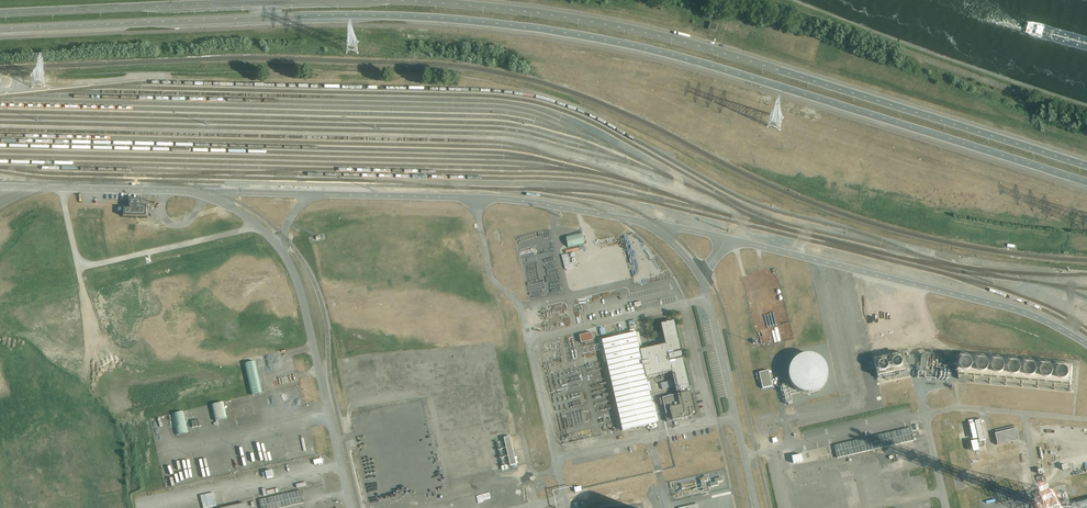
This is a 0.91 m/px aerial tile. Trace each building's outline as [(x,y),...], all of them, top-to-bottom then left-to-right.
[(721,33),(723,25),(710,22),(708,30),(721,33)] [(123,209),(122,216),(145,217),(145,214),(145,206),(140,206),(140,200),(128,200),(128,209),(123,209)] [(162,222),(152,217),(148,225),(158,230),(162,222)] [(565,254),(585,250),(582,235),(566,238),(568,250),(565,250),(565,254)] [(607,363),(622,432),(629,430),(649,426),(649,428),(651,427),(652,429),(657,428),(656,425),(651,426),(651,425),(655,425),(656,424),(656,422),(658,422),(656,413),(654,413),(656,412),(654,403),(652,404),(651,401),(653,401),(652,396),(650,397),(649,392),(651,392),(649,382),(647,383),(646,379),(672,373),(676,393),(681,392),(690,390),(683,360),(684,359),(684,358),(684,355),(683,354),(682,352),(681,352),(674,322),(661,325),(665,345),(640,351),(639,348),(642,347),(639,333),(636,334),(635,334),(634,330),(630,331),(630,335),(602,342),(599,343),(604,363),(607,363)] [(594,341),(592,333),(579,336),(581,344),(594,341)] [(1071,390),(1073,362),(963,352),(959,380),(1071,390)] [(795,390),(801,394),(808,395),(814,394),(820,391),(825,386),(828,380),(828,373),(827,367),(823,361),(818,357),(812,355),(805,355),(799,357),(794,361),(790,366),(788,373),(788,379),(791,385),(795,390)] [(901,355),(874,361),(878,380),(905,373),(901,355)] [(769,372),(759,374),(762,389),(772,387),(769,374),(771,374),(771,372),(769,372)] [(671,381),(664,383),(665,389),(672,388),(671,381)] [(788,384),(779,386),(784,407),(793,405),(788,384)] [(690,390),(681,392),(681,394),(672,397),(672,394),(667,395),(668,398),(659,400),(660,406),(664,405),(666,415),(665,415),(667,423),(690,417),(690,416),(693,416),(691,410),(694,409),(690,390)] [(385,398),(371,400),(372,409),(376,408),(377,412),(383,411),(382,407),(386,406),(385,398)] [(211,405),(213,422),(224,420),(223,404),(211,405)] [(177,435),(189,433),(183,411),(172,414),(177,435)] [(974,441),(979,440),(974,420),(969,421),(974,441)] [(981,421),(975,422),(980,442),(986,441),(981,421)] [(1016,427),(995,431),(996,434),(996,435),(999,446),(1020,441),(1017,430),(1016,427)] [(510,466),(516,465),(510,437),(504,438),(510,466)] [(980,451),(978,442),(972,443),(974,453),(980,451)] [(397,449),(382,452),(385,463),(394,461),(394,459),(398,458),(397,449)] [(814,451),(790,455),(793,469),(816,465),(814,451)] [(788,463),(779,464),(780,471),(790,470),(788,463)] [(715,483),(710,485),(711,488),(718,486),(717,483),(723,482),(722,478),(714,480),(715,483)] [(1045,495),(1036,501),(1035,501),(1032,502),(1033,503),(1035,507),(1063,507),(1061,503),(1060,502),(1058,498),(1059,487),(1056,482),(1052,485),(1046,484),(1045,495)]
